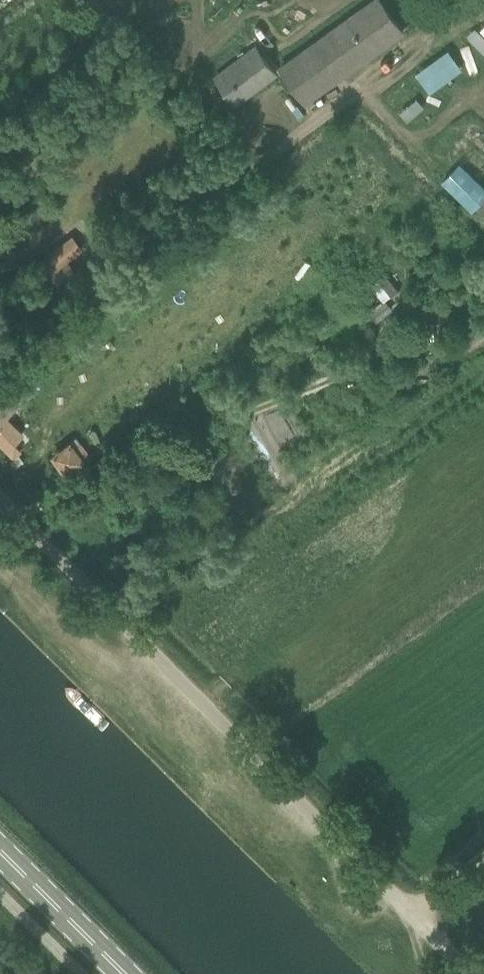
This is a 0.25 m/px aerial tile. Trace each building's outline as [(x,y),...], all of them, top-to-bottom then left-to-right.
[(391,15),(380,0),(375,0),(281,68),(305,102),(403,31),(391,15)] [(276,74),(264,58),(255,47),(215,77),(223,88),(235,104),(276,74)] [(414,73),(428,92),(461,68),(446,49),(414,73)] [(401,82),(384,97),(405,121),(422,106),(401,82)] [(483,223),(483,189),(459,165),(442,180),(483,223)] [(80,250),(71,236),(35,262),(52,285),(72,271),(66,261),(80,250)] [(12,458),(20,451),(13,444),(23,434),(6,418),(0,412),(0,447),(12,458)]
